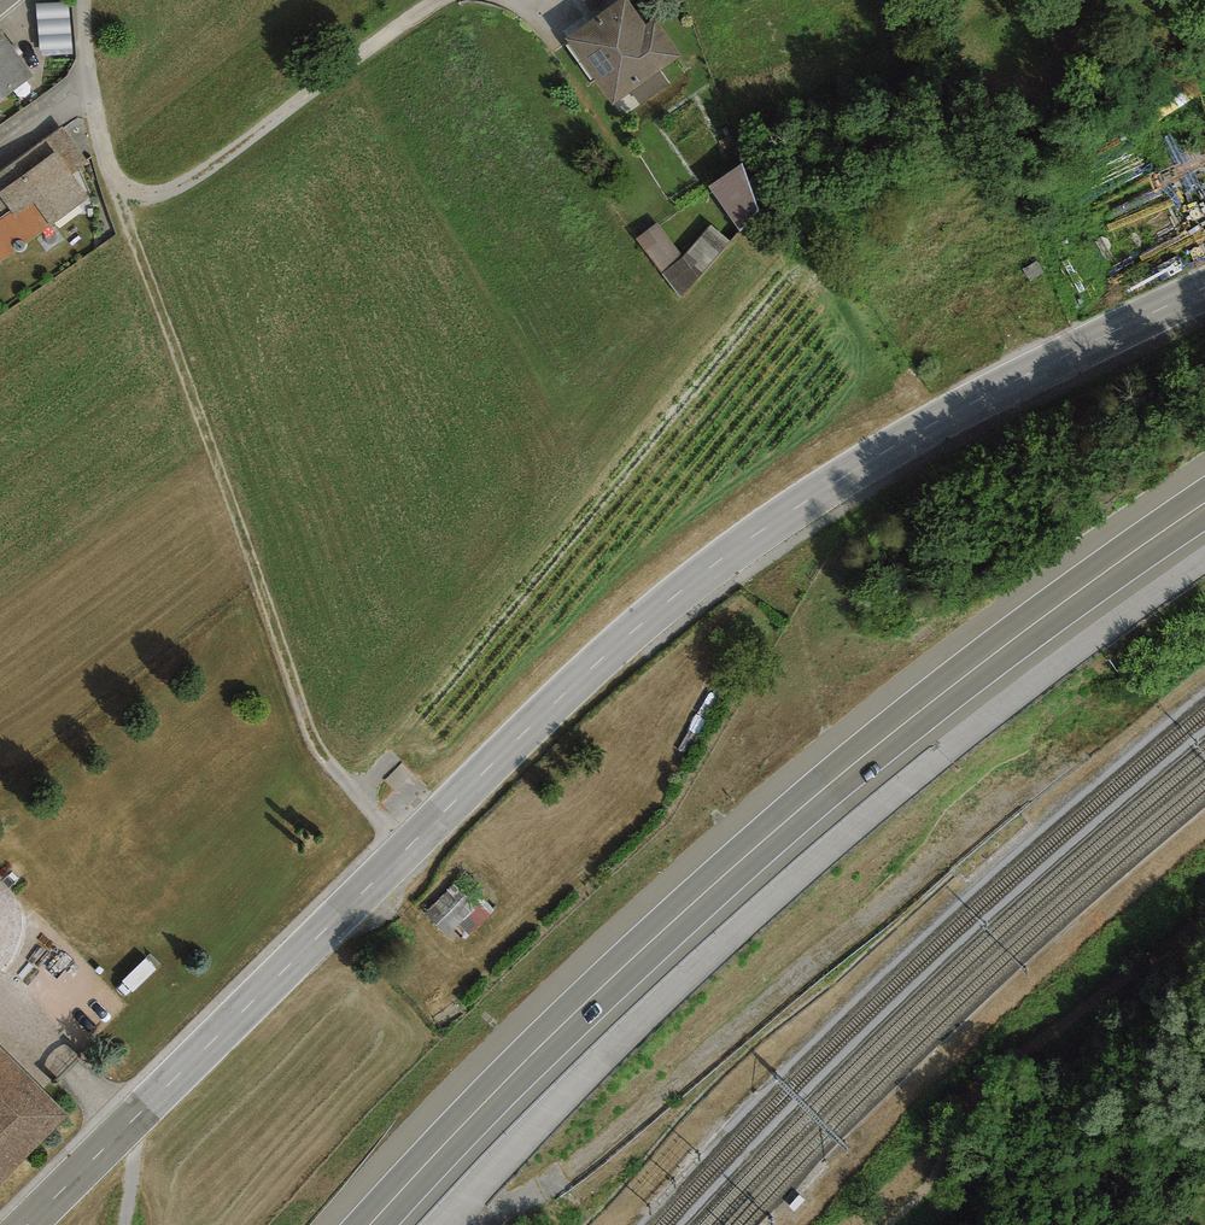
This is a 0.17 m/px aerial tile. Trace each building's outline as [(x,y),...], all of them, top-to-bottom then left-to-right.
[(68,0),(36,3),(40,51),(72,48),(68,0)] [(628,0),(619,0),(565,38),(612,105),(631,92),(640,104),(668,84),(660,71),(682,56),(655,18),(646,25),(628,0)] [(590,11),(606,0),(581,0),(590,11)] [(33,76),(3,34),(0,36),(0,99),(33,76)] [(0,262),(54,223),(90,197),(73,174),(89,163),(62,126),(0,171),(0,262)] [(745,173),(714,184),(733,234),(764,223),(745,173)] [(679,263),(655,230),(632,246),(678,307),(728,249),(707,231),(679,263)] [(0,1043),(0,1188),(71,1116),(0,1043)]
